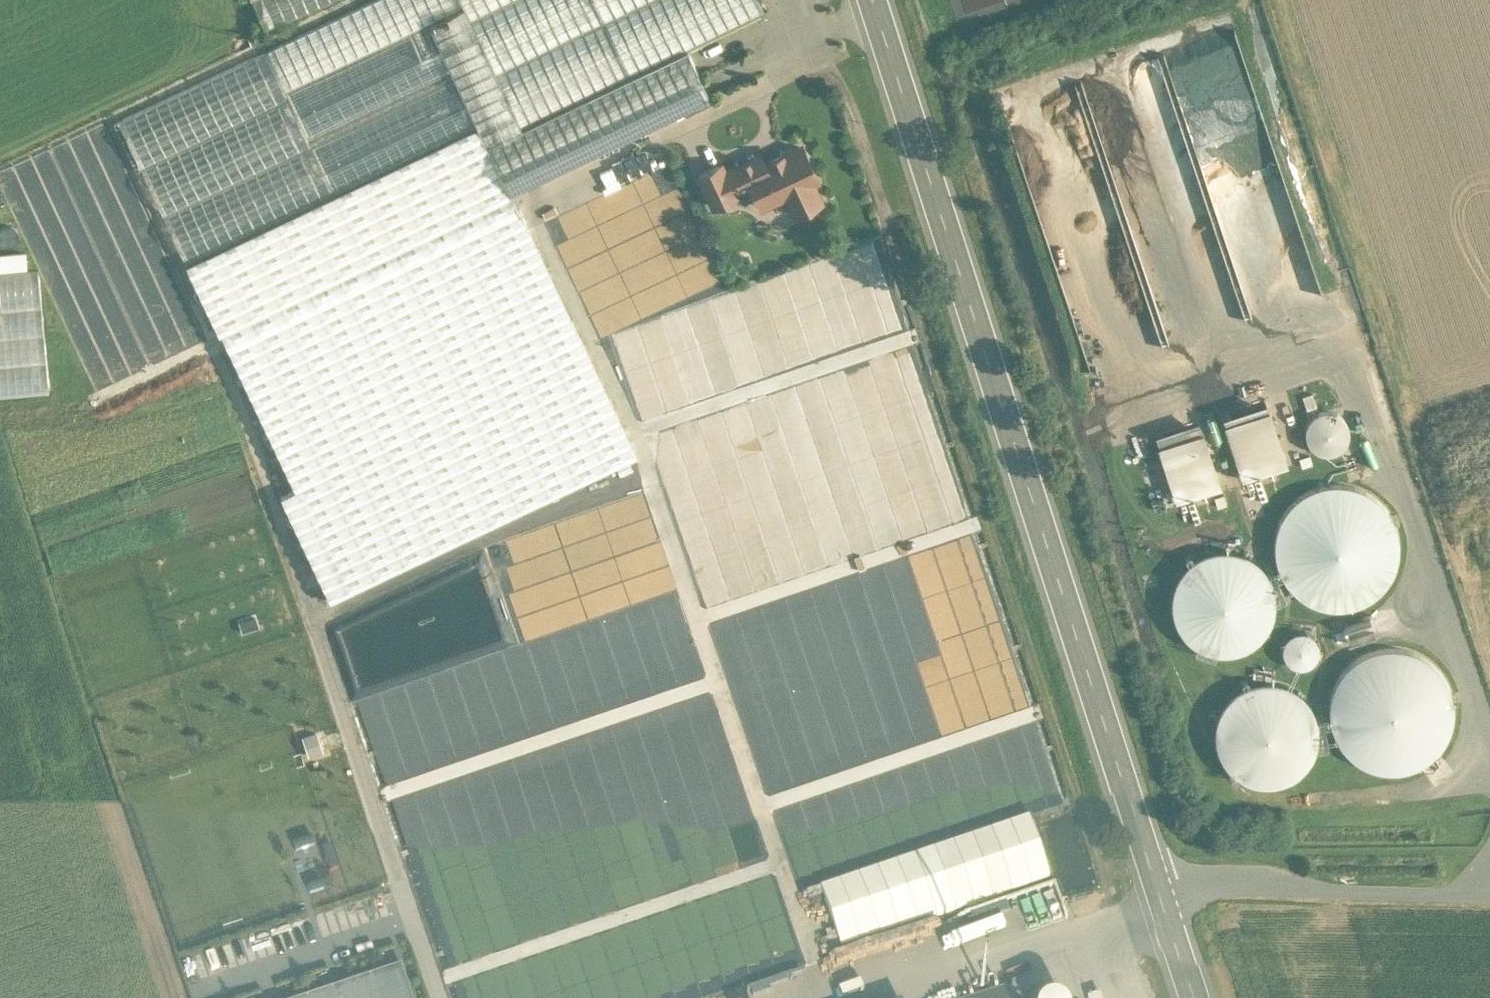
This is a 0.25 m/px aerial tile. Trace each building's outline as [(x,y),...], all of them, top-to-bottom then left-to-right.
[(119,120),(219,334),(222,333),(511,196),(510,195),(509,193),(710,98),(688,49),(764,12),(759,0),(373,0),(119,120)] [(252,0),(266,31),(333,0),(252,0)] [(783,153),(764,162),(760,154),(724,171),(734,191),(750,183),(753,188),(751,194),(754,200),(760,202),(761,206),(786,194),(795,213),(821,200),(812,182),(816,180),(807,161),(809,156),(806,151),(801,149),(799,145),(796,147),(790,145),(785,148),(783,153)] [(721,163),(699,174),(714,205),(736,194),(724,171),(721,163)] [(511,196),(222,333),(295,488),(281,495),(331,600),(636,455),(512,194),(510,195),(511,196)] [(48,391),(38,271),(0,275),(0,303),(0,308),(0,395),(48,391)] [(1221,412),(1245,479),(1286,464),(1266,399),(1221,412)] [(1333,407),(1301,418),(1314,455),(1346,443),(1333,407)] [(1199,421),(1156,435),(1176,500),(1221,487),(1199,421)] [(1339,483),(1316,486),(1296,498),(1281,515),(1274,537),(1275,560),(1285,581),(1301,598),(1323,607),(1346,608),(1368,600),(1385,585),(1396,565),(1399,542),(1394,520),(1381,501),(1361,488),(1339,483)] [(1229,549),(1206,552),(1186,564),(1174,584),(1171,607),(1179,629),(1195,645),(1217,653),(1240,650),(1260,638),(1272,619),(1275,596),(1267,574),(1251,557),(1229,549)] [(1282,652),(1314,652),(1314,631),(1282,631),(1282,652)] [(1394,646),(1371,650),(1351,661),(1337,679),(1330,701),(1331,724),(1340,745),(1357,761),(1378,770),(1401,771),(1423,764),(1441,749),(1452,729),(1455,706),(1449,683),(1436,664),(1417,651),(1394,646)] [(1272,681),(1249,684),(1230,696),(1217,715),(1214,739),(1222,760),(1238,777),(1260,785),(1283,782),(1303,770),(1316,750),(1318,727),(1311,705),(1294,689),(1272,681)] [(314,729),(299,734),(306,755),(321,750),(314,729)] [(1049,772),(1034,778),(1046,807),(1061,800),(1049,772)] [(1033,819),(813,880),(832,948),(964,912),(974,944),(1061,920),(1033,819)] [(684,931),(655,932),(656,947),(685,946),(684,931)] [(589,943),(548,951),(555,985),(568,983),(566,973),(580,970),(583,984),(591,982),(589,973),(595,972),(589,943)] [(314,997),(411,997),(401,969),(314,997)] [(977,997),(1010,997),(1007,988),(977,997)] [(661,990),(617,995),(617,997),(662,997),(661,990)]
